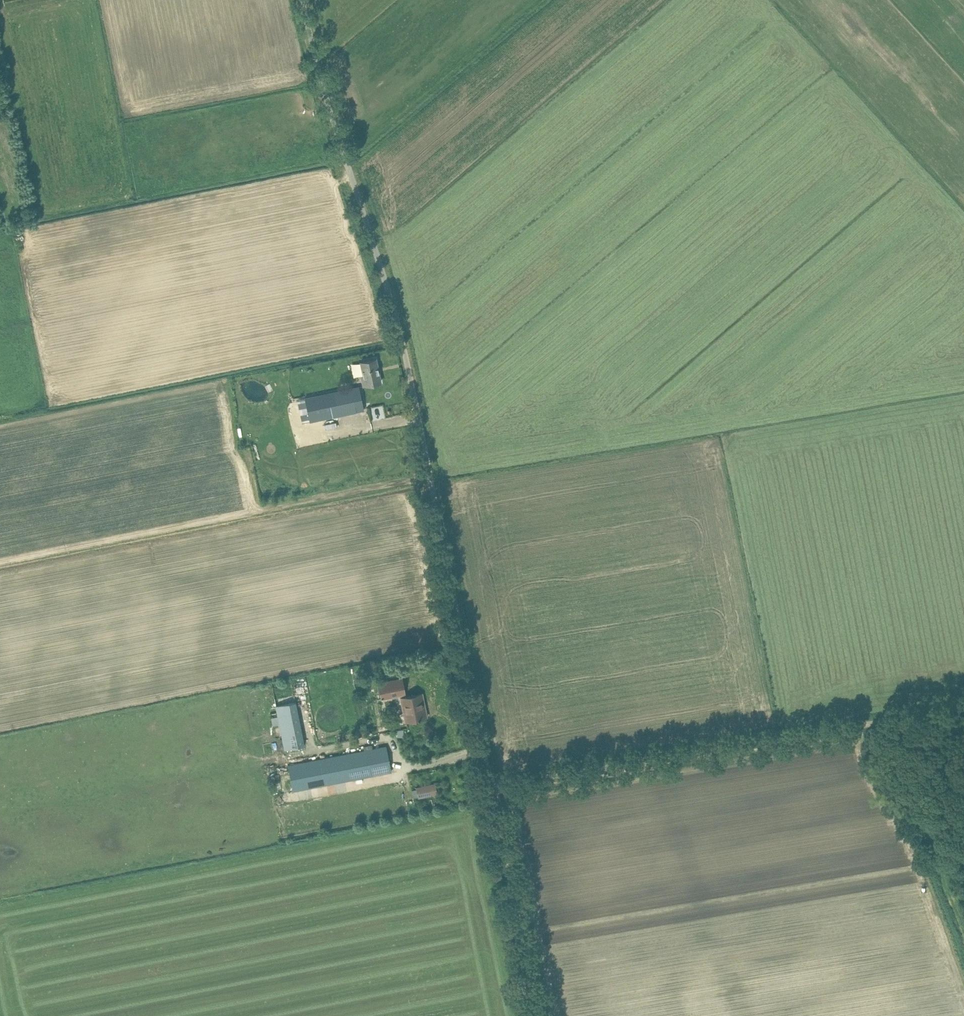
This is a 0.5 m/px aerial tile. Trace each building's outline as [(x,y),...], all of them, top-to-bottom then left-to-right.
[(364,385),(381,382),(376,358),(361,362),(364,376),(362,377),(364,385)] [(305,398),(310,421),(364,409),(359,386),(305,398)] [(400,695),(405,721),(427,717),(425,707),(423,707),(422,700),(423,700),(422,693),(405,696),(404,694),(405,693),(402,678),(378,682),(382,699),(400,695)] [(304,745),(296,701),(276,705),(284,749),(304,745)] [(288,766),(292,791),(391,771),(386,746),(288,766)] [(434,783),(416,787),(418,796),(418,797),(436,794),(434,783)]
